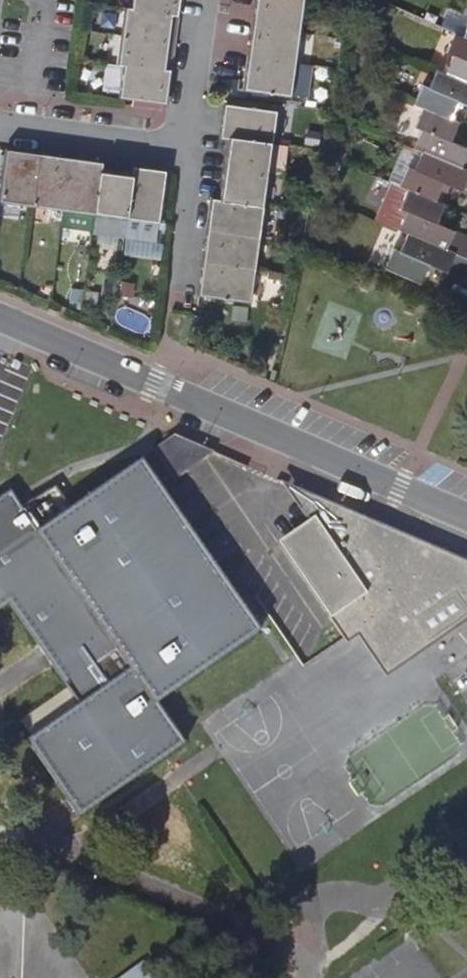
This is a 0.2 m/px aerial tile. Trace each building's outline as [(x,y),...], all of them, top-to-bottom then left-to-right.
[(178,14),(180,0),(134,0),(133,9),(178,14)] [(254,25),(300,30),(304,0),(257,0),(254,25)] [(174,42),(178,14),(133,9),(126,7),(122,35),(174,42)] [(300,30),(254,25),(250,56),(295,62),(300,30)] [(464,36),(455,32),(447,52),(454,55),(446,72),(466,81),(466,37),(464,36)] [(119,62),(125,63),(171,69),(174,42),(122,35),(119,62)] [(250,56),(246,87),(291,93),(295,62),(250,56)] [(166,101),(171,69),(125,63),(120,95),(162,101),(166,101)] [(296,63),(296,93),(310,93),(310,63),(296,63)] [(446,72),(438,68),(430,87),(424,84),(415,104),(423,108),(424,107),(450,118),(458,100),(466,104),(466,81),(446,72)] [(221,137),(228,138),(272,144),(276,112),(225,105),(221,137)] [(423,108),(416,125),(423,129),(415,148),(423,152),(424,150),(466,169),(466,148),(451,141),(459,122),(450,118),(424,107),(423,108)] [(228,138),(224,169),(268,175),(272,144),(228,138)] [(287,172),(289,143),(273,142),(271,171),(287,172)] [(41,155),(9,150),(3,202),(34,206),(41,155)] [(423,152),(415,169),(409,166),(401,186),(409,189),(436,201),(444,182),(466,192),(466,169),(424,150),(423,152)] [(65,210),(72,159),(41,155),(34,206),(65,210)] [(103,163),(72,159),(65,210),(96,214),(102,171),(103,163)] [(159,222),(166,172),(134,167),(133,175),(127,218),(159,222)] [(224,169),(220,199),(264,206),(268,175),(224,169)] [(133,175),(102,171),(96,214),(127,218),(133,175)] [(409,189),(402,208),(408,211),(400,229),(408,233),(466,258),(466,236),(436,223),(445,204),(436,201),(409,189)] [(264,206),(220,199),(213,198),(209,229),(259,237),(264,206)] [(209,229),(204,261),(255,269),(259,237),(209,229)] [(408,233),(400,251),(393,248),(385,267),(422,283),(427,270),(429,264),(466,280),(466,258),(408,233)] [(255,269),(204,261),(200,292),(251,300),(255,269)] [(214,449),(176,432),(156,447),(177,476),(214,449)] [(140,456),(37,528),(8,488),(0,494),(0,607),(8,601),(44,653),(77,700),(26,736),(79,811),(182,738),(155,700),(259,627),(246,608),(240,600),(162,488),(140,456)] [(294,549),(338,614),(334,617),(346,635),(361,625),(389,667),(466,614),(466,574),(463,568),(458,561),(404,539),(397,543),(392,535),(383,522),(297,486),(317,515),(325,528),(294,549)] [(286,536),(294,549),(325,528),(317,515),(286,536)] [(146,961),(122,977),(158,977),(146,961)]
